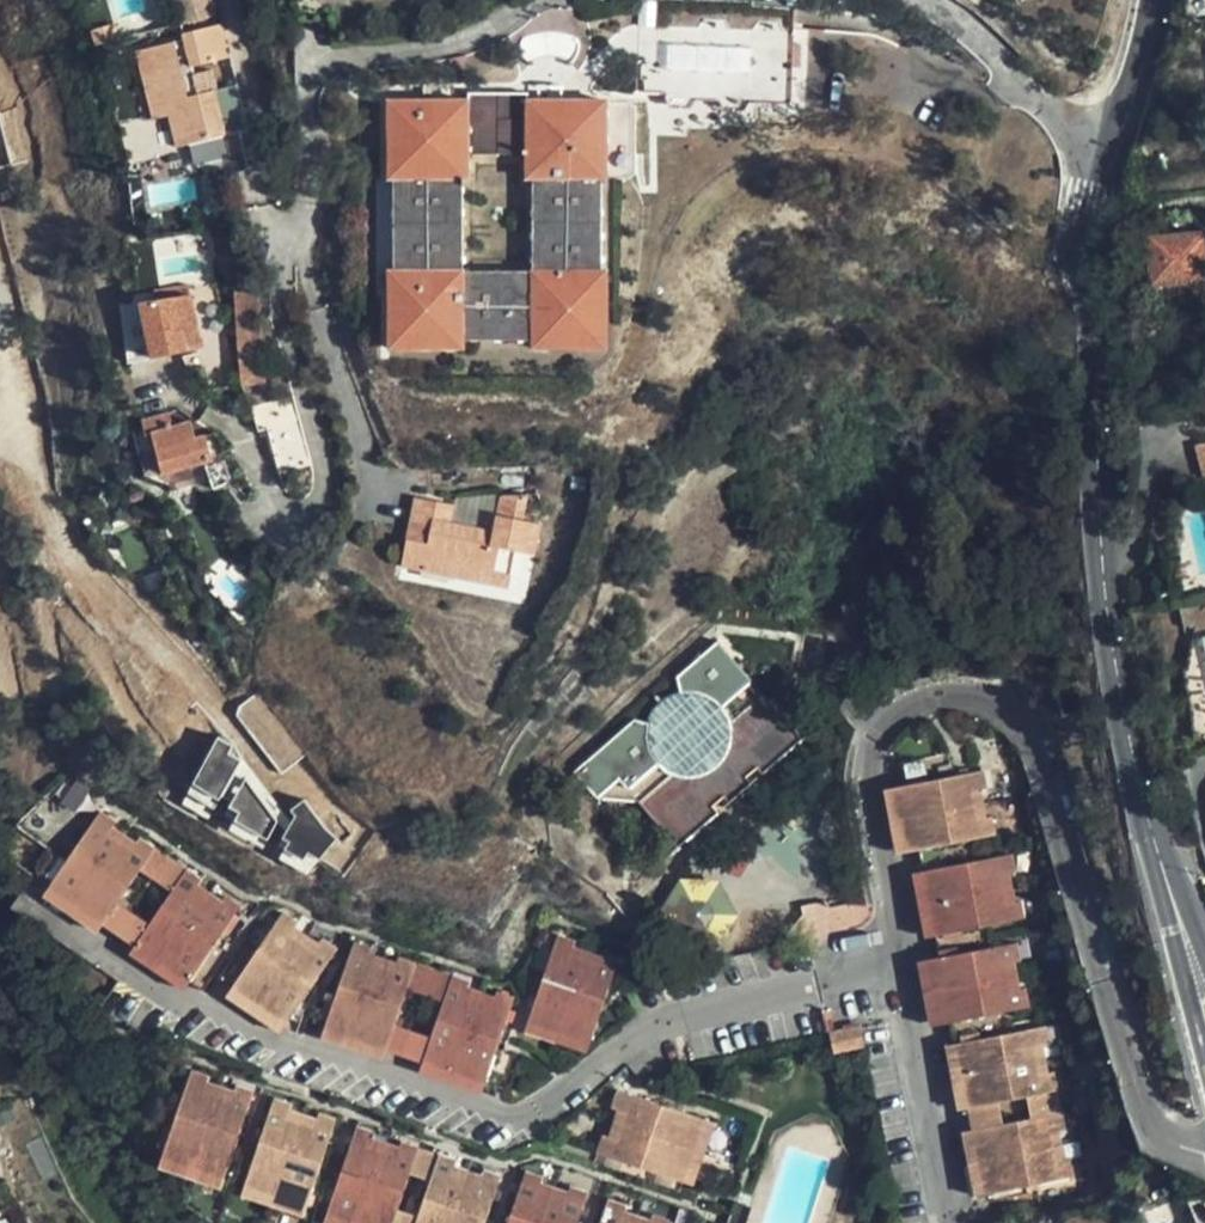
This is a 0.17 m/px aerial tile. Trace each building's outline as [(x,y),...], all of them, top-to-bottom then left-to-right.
[(792,99),(791,11),(749,11),(749,6),(640,6),(641,98),(725,99),(729,105),(746,106),(750,99),(792,99)] [(127,43),(132,68),(144,66),(152,109),(159,108),(165,139),(236,123),(227,77),(187,86),(181,57),(220,48),(214,17),(172,28),(173,33),(127,43)] [(144,66),(132,68),(142,112),(152,109),(144,66)] [(522,105),(559,104),(559,96),(522,97),(522,105)] [(604,269),(598,268),(598,182),(604,182),(604,104),(559,104),(522,105),(522,97),(461,97),(461,108),(388,107),(389,186),(396,185),(397,279),(379,278),(380,292),(392,292),(393,353),(466,353),(466,346),(536,345),(535,351),(605,351),(604,269)] [(1150,240),(1155,301),(1180,298),(1179,281),(1204,280),(1204,236),(1150,240)] [(267,384),(259,280),(235,282),(242,385),(267,384)] [(154,301),(139,304),(152,358),(203,349),(191,295),(189,295),(186,284),(160,288),(160,292),(153,293),(154,301)] [(152,358),(139,304),(122,306),(131,362),(152,358)] [(295,396),(252,406),(257,433),(267,432),(274,475),(307,469),(295,396)] [(167,415),(141,421),(149,453),(154,451),(160,473),(211,461),(205,437),(194,440),(190,422),(171,427),(167,415)] [(1195,444),(1203,479),(1204,478),(1204,443),(1195,444)] [(394,579),(481,588),(481,575),(508,576),(510,549),(527,550),(531,521),(510,518),(512,492),(520,493),(514,462),(482,470),(486,498),(432,508),(402,506),(394,579)] [(481,575),(481,588),(506,590),(508,576),(481,575)] [(672,671),(677,687),(685,687),(695,688),(705,691),(712,697),(720,705),(724,715),(726,722),(726,734),(725,743),(719,755),(710,763),(697,770),(684,772),(673,770),(662,764),(652,756),(647,747),(643,736),(643,725),(645,716),(629,711),(570,763),(613,811),(651,816),(675,842),(714,808),(708,801),(720,790),(715,784),(736,765),(741,771),(754,759),(761,766),(800,730),(762,687),(788,661),(764,635),(737,660),(713,633),(672,671)] [(685,687),(677,687),(665,691),(656,697),(650,705),(645,716),(643,725),(643,736),(647,747),(652,756),(662,764),(673,770),(684,772),(697,770),(710,763),(719,755),(725,743),(726,734),(726,722),(724,715),(720,705),(712,697),(705,691),(695,688),(685,687)] [(188,805),(271,838),(292,782),(209,750),(188,805)] [(949,754),(896,763),(898,777),(924,773),(926,779),(952,775),(949,754)] [(714,808),(761,766),(754,759),(741,771),(736,765),(715,784),(720,790),(708,801),(714,808)] [(899,784),(893,785),(894,789),(906,850),(997,834),(994,817),(978,819),(974,790),(988,788),(985,769),(952,775),(926,779),(899,784)] [(924,773),(898,777),(899,784),(926,779),(924,773)] [(111,783),(106,780),(46,847),(100,889),(130,853),(143,838),(158,819),(144,808),(134,819),(111,801),(120,790),(111,783)] [(895,852),(906,850),(894,789),(885,790),(895,852)] [(307,865),(341,838),(311,802),(278,829),(307,865)] [(188,842),(158,819),(143,838),(172,861),(188,842)] [(202,854),(188,842),(172,861),(159,877),(129,911),(183,952),(213,917),(240,884),(226,872),(216,884),(193,865),(202,854)] [(100,889),(46,847),(39,856),(92,898),(100,889)] [(130,853),(100,889),(111,898),(140,861),(130,853)] [(1009,855),(918,870),(930,938),(976,930),(1023,922),(1019,904),(1004,906),(999,876),(1012,874),(1009,855)] [(129,911),(159,877),(148,868),(119,903),(129,911)] [(930,938),(918,870),(908,872),(919,939),(930,938)] [(719,879),(677,879),(657,914),(678,951),(712,954),(733,938),(737,911),(719,879)] [(285,892),(259,926),(228,965),(282,1004),(338,933),(322,920),(312,934),(290,915),(300,904),(285,892)] [(183,952),(129,911),(122,921),(175,962),(183,952)] [(223,926),(213,917),(183,952),(194,962),(223,926)] [(228,965),(259,926),(246,917),(216,955),(228,965)] [(419,972),(428,949),(411,942),(406,956),(378,946),(383,932),(364,925),(334,1010),(398,1031),(407,1008),(419,972)] [(569,930),(537,1015),(598,1037),(630,952),(612,946),(607,960),(579,950),(584,936),(569,930)] [(976,930),(930,938),(932,951),(956,947),(978,943),(976,930)] [(933,959),(926,960),(937,1024),(948,1023),(993,1014),(1030,1007),(1027,989),(1011,992),(1006,965),(1022,961),(1019,943),(957,955),(933,959)] [(956,947),(932,951),(933,959),(957,955),(956,947)] [(453,985),(462,961),(428,949),(419,972),(453,985)] [(937,1024),(926,960),(917,962),(929,1026),(937,1024)] [(479,967),(462,961),(453,985),(441,1020),(432,1044),(495,1065),(526,983),(509,978),(503,992),(474,982),(479,967)] [(282,1004),(228,965),(222,972),(275,1013),(282,1004)] [(432,1044),(441,1020),(407,1008),(398,1031),(432,1044)] [(394,1043),(398,1031),(334,1010),(330,1020),(394,1043)] [(993,1014),(948,1023),(950,1035),(973,1031),(996,1027),(993,1014)] [(598,1037),(537,1015),(533,1025),(593,1048),(598,1037)] [(834,1016),(828,1017),(831,1037),(838,1036),(834,1016)] [(975,1038),(973,1031),(950,1035),(952,1043),(975,1038)] [(838,1036),(831,1037),(834,1062),(870,1057),(866,1032),(838,1036)] [(963,1108),(952,1043),(941,1045),(953,1110),(963,1108)] [(491,1077),(495,1065),(432,1044),(429,1054),(491,1077)] [(149,1150),(211,1170),(242,1082),(224,1075),(219,1091),(191,1082),(196,1068),(179,1061),(158,1121),(152,1138),(149,1150)] [(690,1173),(711,1118),(625,1084),(618,1101),(632,1105),(622,1128),(608,1124),(602,1140),(690,1173)] [(267,1091),(236,1177),(299,1198),(328,1112),(312,1106),(306,1120),(278,1110),(282,1096),(267,1091)] [(1054,1091),(1027,1096),(1030,1115),(1060,1109),(1054,1091)] [(1008,1100),(963,1108),(966,1121),(1000,1114),(1010,1112),(1008,1100)] [(1001,1120),(967,1127),(980,1192),(1022,1184),(1071,1174),(1068,1156),(1049,1159),(1044,1130),(1063,1127),(1060,1109),(1030,1115),(1001,1120)] [(1000,1114),(966,1121),(967,1127),(1001,1120),(1000,1114)] [(720,1122),(711,1118),(690,1173),(700,1178),(720,1122)] [(158,1121),(150,1119),(144,1136),(152,1138),(158,1121)] [(413,1140),(396,1135),(391,1149),(362,1139),(367,1125),(351,1119),(320,1204),(375,1222),(384,1222),(392,1201),(405,1164),(413,1140)] [(980,1192),(967,1127),(958,1128),(970,1194),(980,1192)] [(430,1173),(438,1149),(413,1140),(405,1164),(430,1173)] [(438,1149),(430,1173),(416,1209),(412,1222),(481,1222),(499,1170),(482,1165),(477,1178),(450,1168),(456,1155),(438,1149)] [(211,1170),(149,1150),(145,1159),(208,1181),(211,1170)] [(507,1222),(578,1222),(591,1189),(573,1183),(567,1196),(539,1184),(543,1172),(528,1165),(507,1222)] [(299,1198),(236,1177),(232,1189),(294,1209),(299,1198)] [(1022,1184),(980,1192),(982,1198),(1024,1191),(1022,1184)] [(603,1222),(641,1222),(626,1217),(631,1203),(613,1197),(603,1222)] [(416,1209),(392,1201),(384,1222),(412,1222),(416,1209)] [(320,1204),(316,1217),(336,1222),(375,1222),(320,1204)] [(678,1220),(659,1213),(655,1222),(677,1222),(678,1220)]
